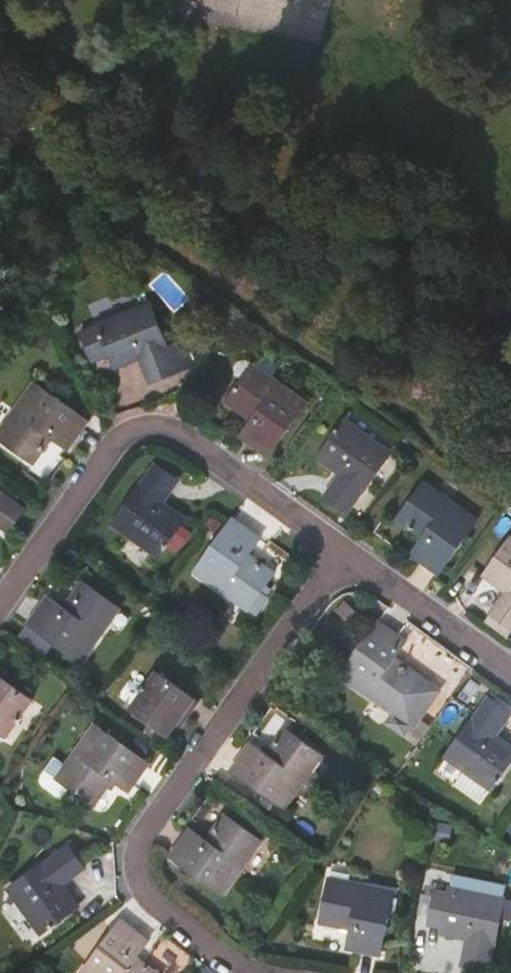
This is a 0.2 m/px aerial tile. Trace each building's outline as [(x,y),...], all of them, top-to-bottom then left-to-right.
[(151,380),(176,369),(149,303),(99,323),(116,364),(141,355),(151,380)] [(256,328),(249,323),(245,329),(251,334),(256,328)] [(268,454),(306,402),(253,362),(247,358),(239,359),(235,366),(235,370),(244,377),(227,400),(253,418),(241,434),(268,454)] [(88,420),(36,383),(0,432),(0,438),(34,463),(52,438),(68,449),(88,420)] [(391,451),(347,420),(321,456),(342,472),(327,494),(349,510),(391,451)] [(113,524),(156,555),(184,518),(162,502),(178,479),(156,464),(113,524)] [(477,519),(424,481),(397,518),(423,537),(412,553),(439,572),(477,519)] [(25,508),(0,490),(0,525),(8,530),(25,508)] [(196,570),(249,608),(275,571),(250,553),(261,537),(234,517),(196,570)] [(486,574),(508,590),(493,612),(510,625),(510,539),(486,574)] [(30,623),(83,660),(121,607),(84,580),(65,608),(49,597),(30,623)] [(406,641),(379,620),(352,656),(341,673),(393,711),(389,718),(408,731),(437,690),(419,676),(420,674),(395,657),(406,641)] [(159,672),(133,708),(168,733),(194,697),(159,672)] [(33,698),(0,674),(0,729),(7,734),(33,698)] [(496,736),(510,714),(488,697),(447,756),(490,787),(510,758),(510,747),(496,736)] [(70,786),(95,804),(112,778),(128,789),(148,760),(95,723),(67,763),(61,759),(54,760),(46,771),(49,785),(59,792),(66,791),(70,786)] [(253,740),(231,768),(285,807),(324,753),(286,727),(268,751),(253,740)] [(224,893),(262,839),(225,813),(206,839),(190,827),(171,855),(224,893)] [(84,866),(68,845),(9,887),(41,931),(78,904),(64,882),(84,866)] [(381,953),(394,890),(330,876),(321,921),(351,928),(348,947),(381,953)] [(510,900),(510,898),(451,886),(450,893),(433,889),(427,922),(443,925),(443,929),(469,934),(464,962),(489,968),(501,912),(509,913),(510,900)] [(149,939),(122,919),(84,971),(86,972),(160,972),(137,956),(149,939)] [(313,937),(346,946),(350,930),(317,922),(313,937)]
